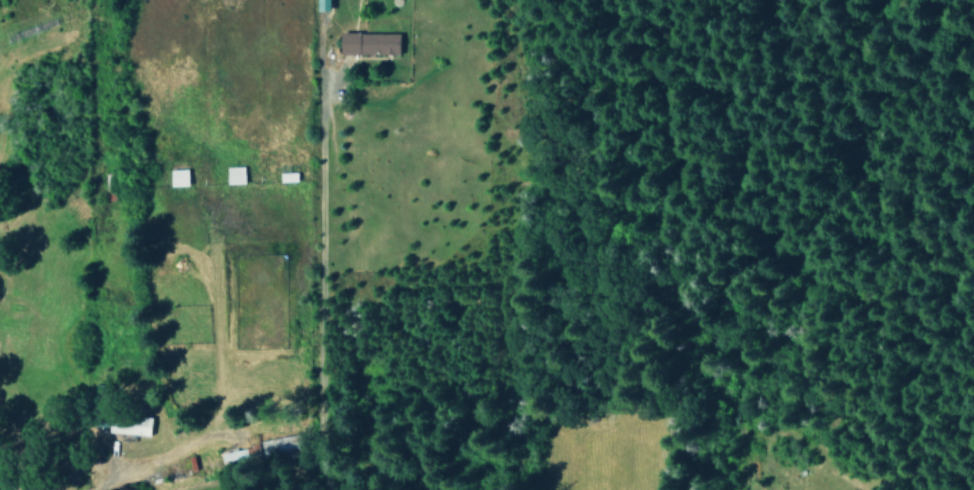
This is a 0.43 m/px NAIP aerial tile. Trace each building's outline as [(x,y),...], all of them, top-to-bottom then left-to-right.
[(398,33),(339,32),(338,53),(398,54),(398,33)] [(225,184),(243,183),(242,166),(225,166),(225,184)] [(168,170),(169,186),(186,185),(185,169),(168,170)]
